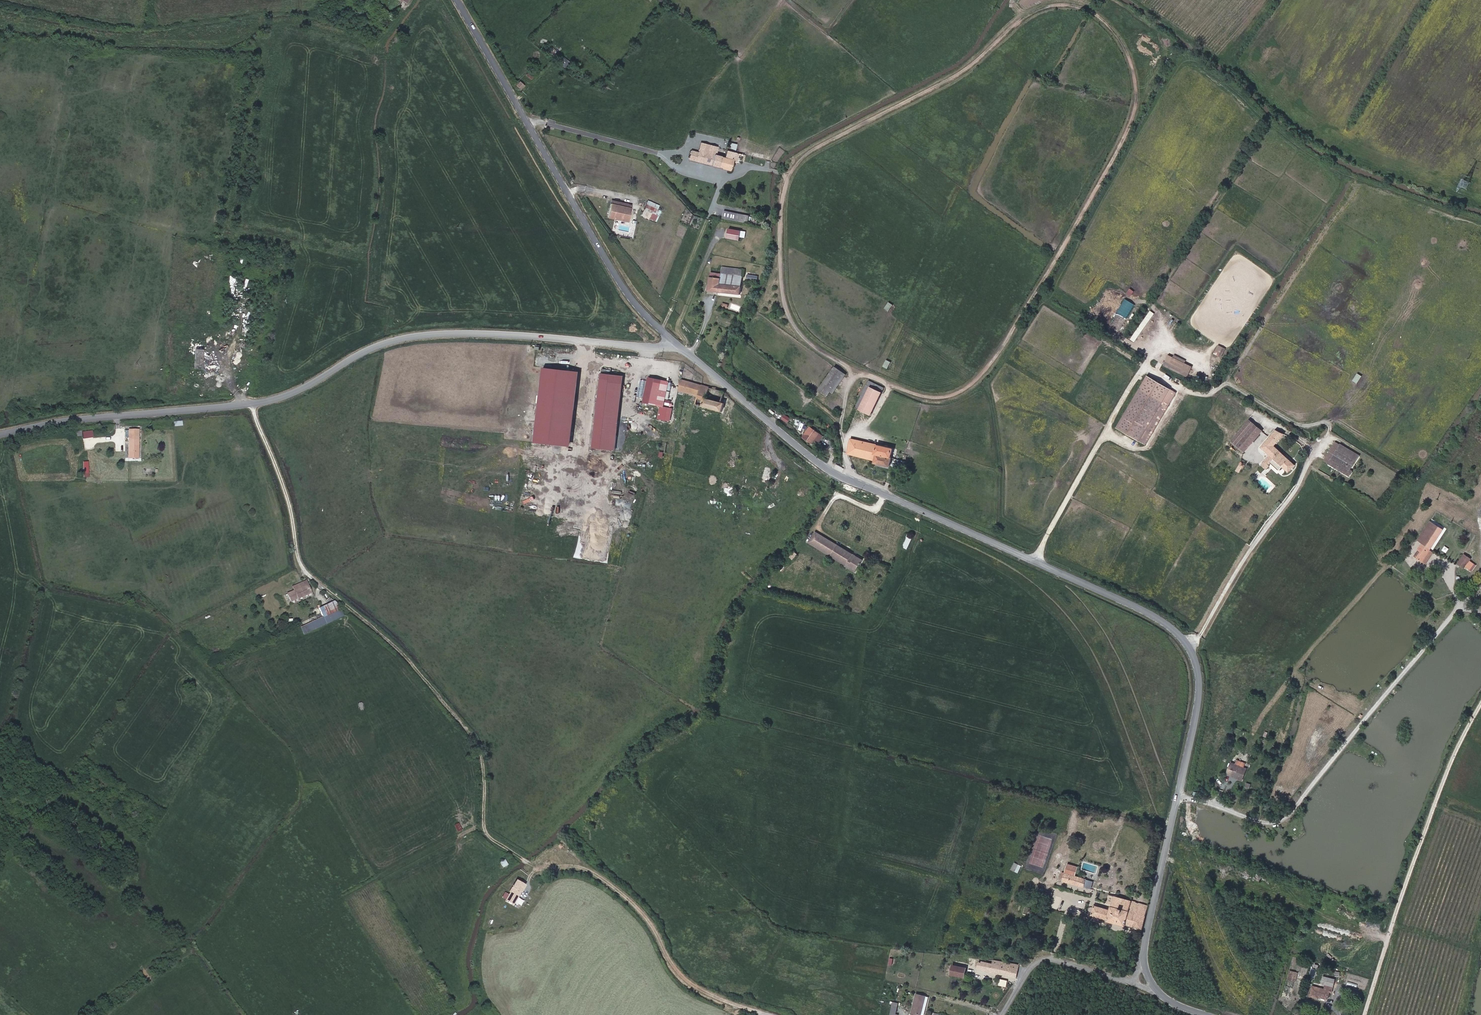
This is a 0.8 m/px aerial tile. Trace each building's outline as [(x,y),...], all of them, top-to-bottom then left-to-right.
[(359,0),(354,0),(350,9),(371,16),(375,7),(359,0)] [(557,62),(564,68),(569,62),(563,56),(557,62)] [(527,70),(525,76),(533,79),(534,73),(527,70)] [(524,86),(518,81),(515,86),(520,90),(524,86)] [(692,148),(691,148),(689,156),(712,161),(714,153),(716,144),(701,140),(699,149),(692,148)] [(718,163),(729,166),(734,148),(726,146),(724,155),(720,154),(718,163)] [(700,167),(697,180),(709,182),(711,170),(700,167)] [(658,209),(659,205),(646,200),(641,216),(656,222),(660,210),(658,209)] [(635,208),(611,202),(609,215),(632,220),(635,208)] [(747,223),(749,215),(723,210),(722,218),(747,223)] [(632,233),(643,238),(648,229),(637,223),(632,233)] [(726,239),(739,241),(740,230),(727,229),(726,239)] [(721,276),(743,280),(744,273),(722,271),(721,276)] [(710,274),(710,278),(707,278),(707,288),(742,292),(743,280),(721,276),(710,274)] [(1126,294),(1130,297),(1134,292),(1130,288),(1126,294)] [(888,302),(884,309),(889,312),(893,305),(888,302)] [(1215,348),(1219,351),(1224,344),(1219,342),(1215,348)] [(203,349),(195,349),(193,368),(201,369),(203,349)] [(1177,356),(1172,353),(1167,362),(1190,374),(1195,365),(1188,361),(1184,368),(1173,363),(1177,356)] [(1178,353),(1177,356),(1188,361),(1190,358),(1178,353)] [(1184,368),(1188,361),(1177,356),(1173,363),(1184,368)] [(885,360),(882,367),(888,369),(891,362),(885,360)] [(828,393),(843,370),(834,365),(820,388),(828,393)] [(571,447),(578,372),(541,368),(534,444),(571,447)] [(623,435),(632,375),(609,372),(601,432),(623,435)] [(1116,421),(1141,438),(1176,389),(1150,372),(1116,421)] [(1357,384),(1362,376),(1357,373),(1352,381),(1357,384)] [(662,377),(657,376),(653,399),(659,400),(662,377)] [(726,398),(708,393),(710,384),(685,376),(682,387),(699,393),(696,401),(723,408),(726,398)] [(662,377),(659,400),(665,401),(669,378),(662,377)] [(856,405),(861,407),(874,379),(870,377),(856,405)] [(877,380),(874,379),(861,407),(871,411),(883,385),(884,383),(877,380)] [(1143,439),(1177,389),(1176,389),(1141,438),(1143,439)] [(660,419),(671,420),(672,408),(661,407),(660,419)] [(1245,449),(1265,426),(1253,416),(1233,439),(1245,449)] [(653,424),(642,423),(642,433),(652,434),(653,424)] [(1274,465),(1283,474),(1294,460),(1277,443),(1286,432),(1281,428),(1278,427),(1265,444),(1273,452),(1264,462),(1271,468),(1274,465)] [(814,442),(816,439),(820,432),(816,429),(809,439),(814,442)] [(824,434),(820,432),(816,439),(820,441),(824,434)] [(130,455),(139,455),(140,434),(131,434),(131,435),(128,435),(128,441),(128,443),(131,444),(130,455)] [(880,461),(881,459),(890,461),(894,444),(853,435),(849,451),(877,458),(877,460),(880,461)] [(1337,442),(1325,461),(1330,464),(1341,445),(1337,442)] [(1346,474),(1360,455),(1341,445),(1330,464),(1346,474)] [(1245,470),(1250,464),(1244,459),(1239,465),(1245,470)] [(904,469),(906,461),(897,460),(896,468),(904,469)] [(750,495),(767,500),(776,465),(765,463),(761,477),(726,468),(723,480),(752,487),(750,495)] [(1424,549),(1419,557),(1422,559),(1424,560),(1425,561),(1433,548),(1446,529),(1433,520),(1420,540),(1425,543),(1422,548),(1424,549)] [(810,540),(856,569),(862,558),(817,530),(810,540)] [(1433,548),(1425,561),(1427,562),(1436,549),(1433,548)] [(795,549),(787,558),(791,561),(799,553),(795,549)] [(1460,563),(1466,568),(1472,560),(1466,555),(1460,563)] [(302,583),(311,580),(309,576),(307,575),(295,581),(297,586),(302,583)] [(302,583),(307,594),(315,591),(311,580),(302,583)] [(301,596),(307,594),(302,583),(297,586),(296,586),(301,596)] [(299,597),(301,596),(296,586),(290,589),(294,599),(299,597)] [(320,603),(328,598),(325,593),(317,597),(320,603)] [(302,634),(343,617),(336,600),(318,607),(322,618),(300,627),(302,634)] [(433,657),(426,662),(429,666),(436,661),(433,657)] [(1236,784),(1235,785),(1239,786),(1243,775),(1232,771),(1230,771),(1227,770),(1224,780),(1226,781),(1227,782),(1231,784),(1232,782),(1236,784)] [(1010,869),(1018,873),(1021,865),(1014,862),(1010,869)] [(1085,881),(1064,875),(1062,883),(1083,889),(1085,881)] [(515,879),(504,900),(513,905),(524,884),(515,879)] [(1091,889),(1093,881),(1086,879),(1084,887),(1091,889)] [(1126,925),(1126,924),(1141,928),(1146,904),(1115,895),(1111,910),(1095,905),(1092,914),(1108,918),(1108,921),(1126,925)] [(1015,977),(1015,974),(1017,964),(993,961),(993,964),(978,962),(977,969),(1015,977)] [(1015,974),(1018,975),(1023,965),(1017,964),(1015,974)] [(948,975),(963,978),(965,968),(950,965),(948,975)] [(1293,981),(1293,978),(1297,978),(1297,971),(1288,971),(1288,981),(1293,981)] [(1317,999),(1326,1001),(1329,994),(1331,994),(1334,986),(1321,983),(1319,990),(1324,991),(1324,992),(1311,989),(1309,999),(1317,1001),(1317,999)] [(923,994),(913,992),(909,1008),(913,1009),(919,1010),(923,994)]
